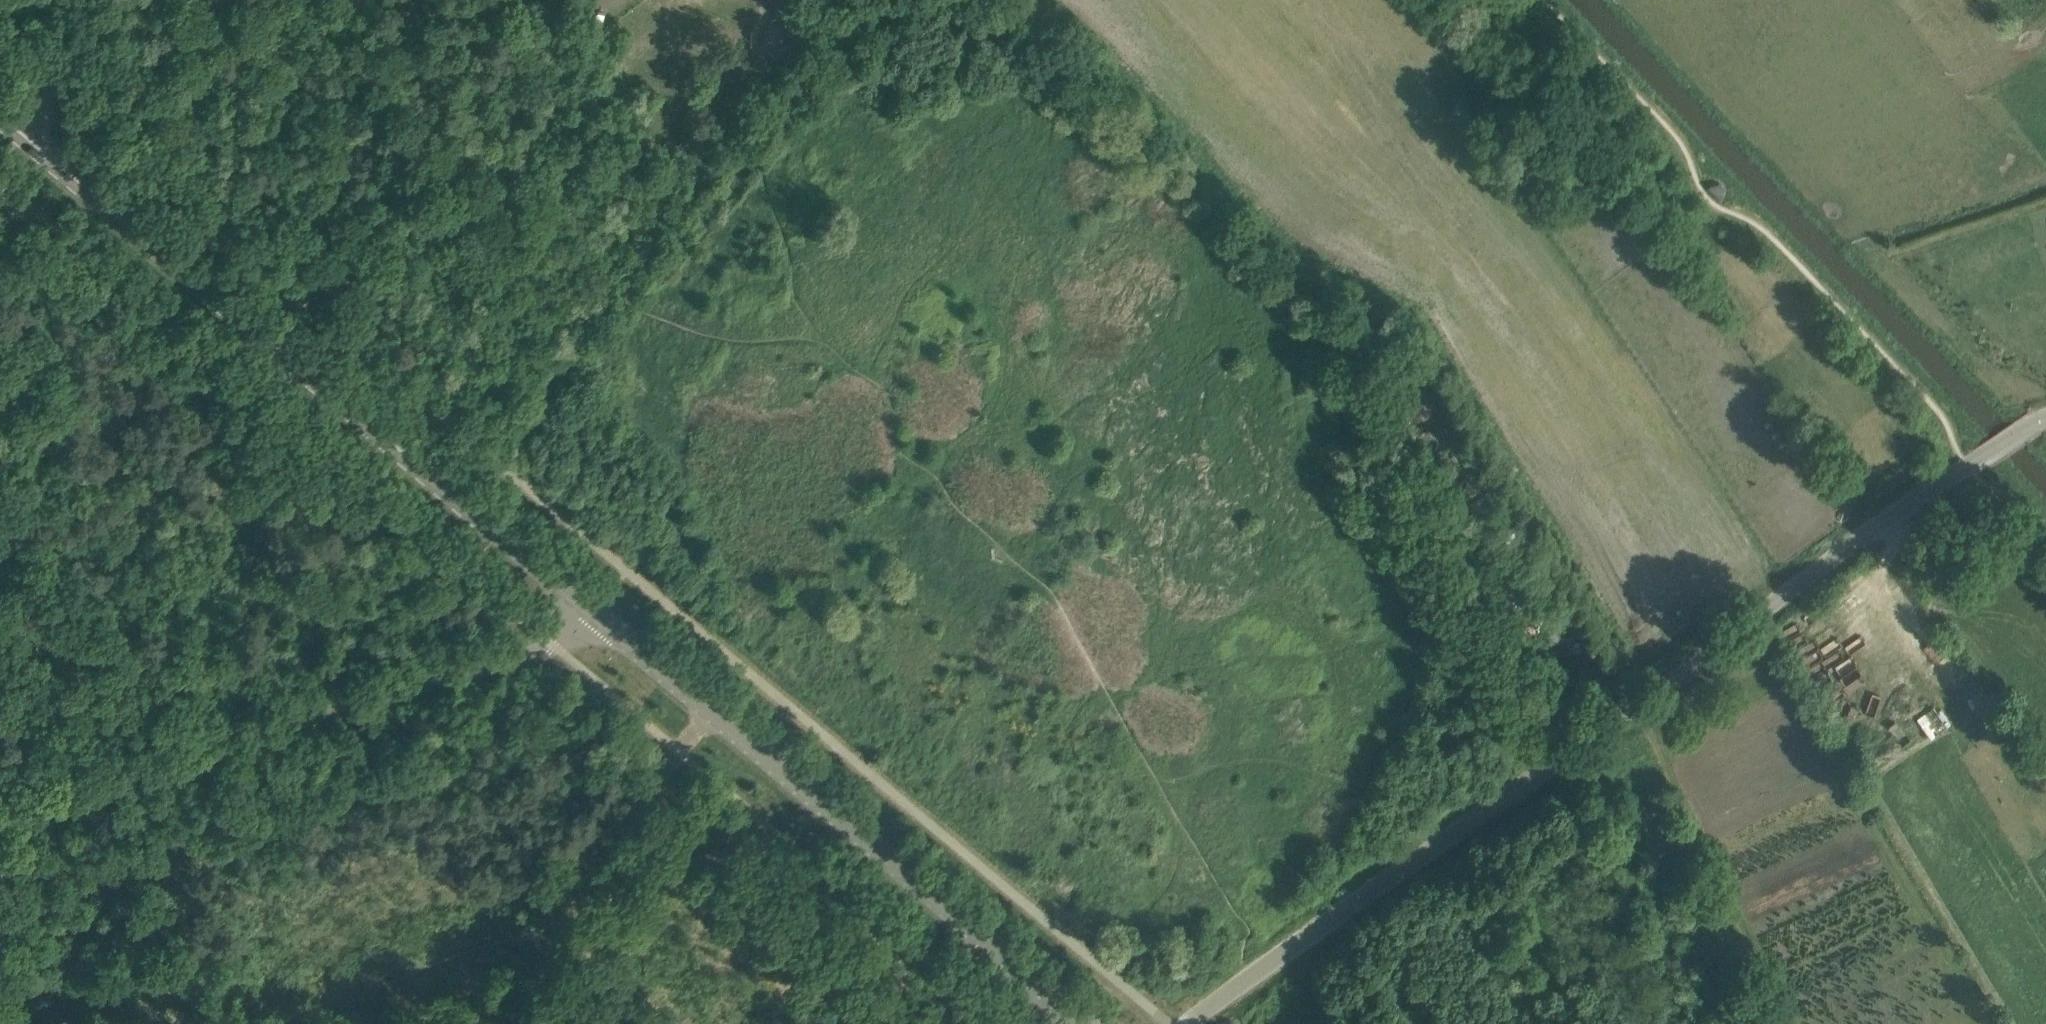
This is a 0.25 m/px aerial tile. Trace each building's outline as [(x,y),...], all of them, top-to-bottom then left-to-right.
[(1719,182),(1707,187),(1720,200),(1725,188),(1719,182)] [(1403,379),(1386,388),(1413,439),(1436,427),(1430,414),(1434,412),(1419,384),(1409,391),(1403,379)] [(1789,619),(1802,610),(1795,602),(1783,611),(1789,619)]
